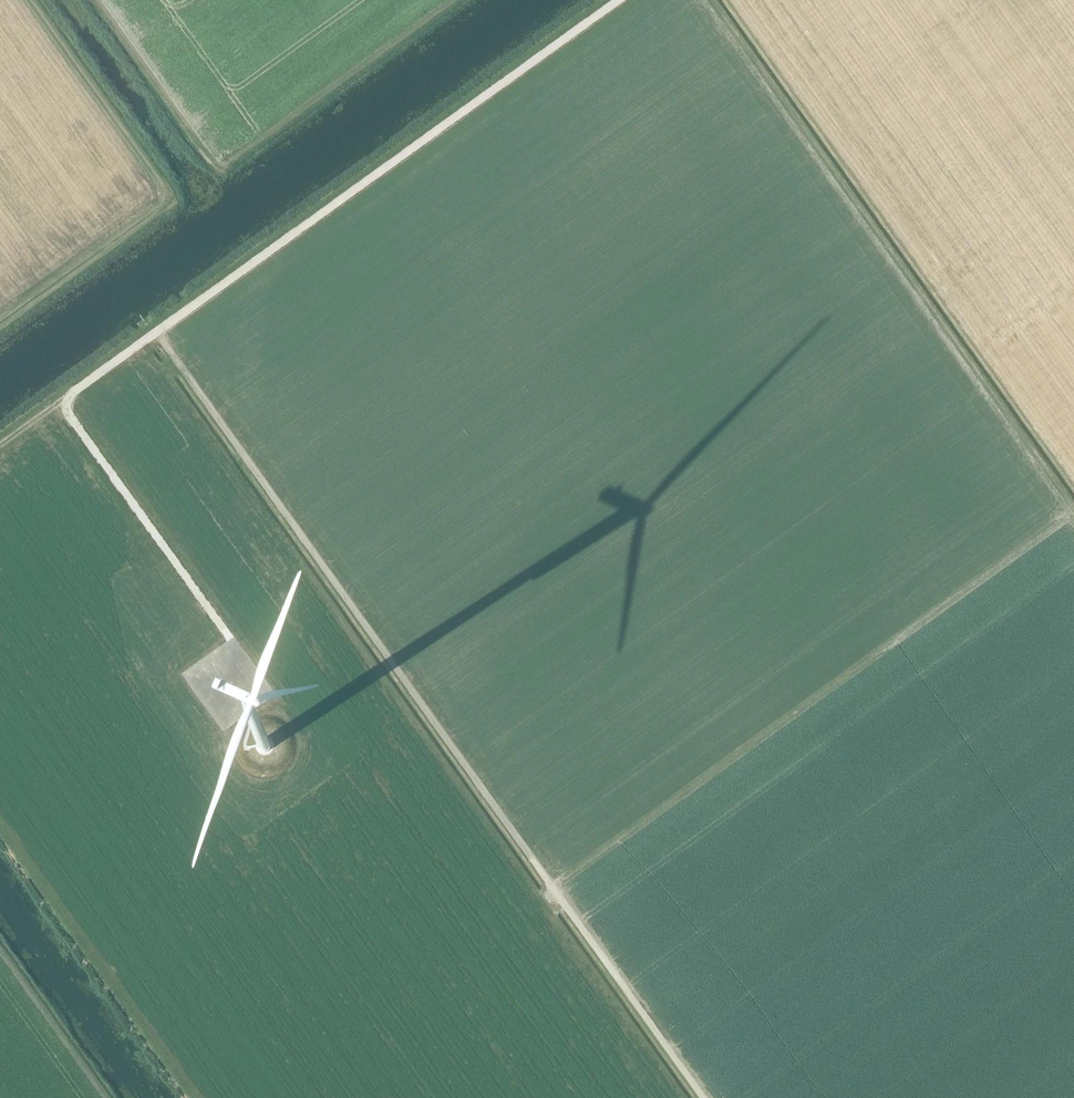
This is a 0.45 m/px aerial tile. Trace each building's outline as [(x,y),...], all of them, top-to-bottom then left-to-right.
[(258,745),(258,746),(258,747),(258,748),(259,749),(259,750),(260,751),(261,752),(262,752),(263,752),(264,753),(265,753),(266,753),(267,752),(268,752),(269,752),(270,751),(270,750),(271,749),(271,748),(271,747),(271,746),(271,745),(271,744),(271,743),(270,742),(270,741),(269,741),(268,740),(267,740),(266,740),(265,739),(264,739),(263,740),(262,740),(261,741),(260,741),(259,742),(259,743),(258,744),(258,745)]
